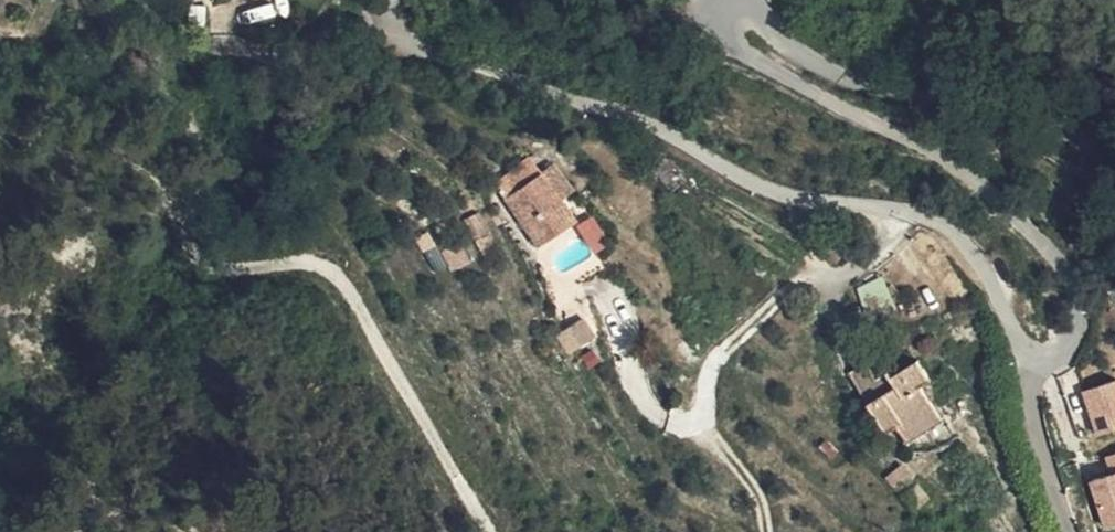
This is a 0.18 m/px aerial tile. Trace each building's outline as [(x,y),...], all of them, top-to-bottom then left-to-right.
[(176,47),(226,55),(227,47),(179,38),(176,47)] [(528,172),(541,191),(558,179),(544,162),(528,172)] [(558,179),(578,204),(590,195),(572,169),(558,179)] [(511,184),(524,204),(541,191),(528,172),(511,184)] [(524,204),(550,244),(558,238),(563,235),(554,224),(578,204),(558,179),(541,191),(524,204)] [(563,242),(571,235),(591,220),(578,204),(554,224),(563,235),(558,238),(563,242)] [(879,278),(856,289),(867,312),(889,301),(879,278)] [(613,322),(590,337),(599,356),(611,348),(617,355),(629,344),(613,322)] [(950,361),(923,380),(931,389),(918,400),(906,382),(893,365),(873,381),(918,437),(932,429),(947,446),(978,418),(955,385),(960,378),(950,361)] [(931,389),(923,380),(917,373),(906,382),(918,400),(931,389)] [(1079,391),(1093,437),(1114,430),(1114,381),(1079,391)] [(1101,531),(1114,528),(1114,452),(1103,455),(1108,476),(1088,481),(1101,531)]
